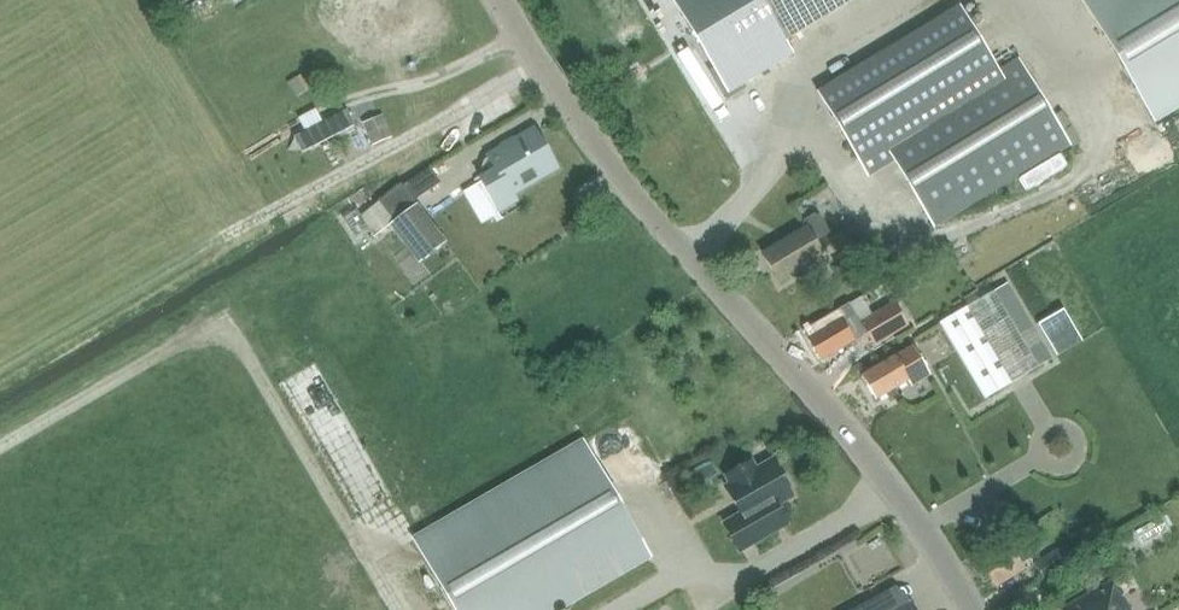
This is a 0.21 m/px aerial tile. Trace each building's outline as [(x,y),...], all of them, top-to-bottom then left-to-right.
[(334,27),(339,36),(356,27),(375,61),(393,52),(394,54),(445,26),(431,0),(329,0),(322,4),(334,27)] [(722,82),(728,92),(792,54),(784,41),(786,40),(762,0),(672,0),(722,82)] [(786,40),(853,0),(762,0),(786,40)] [(1154,122),(1178,107),(1178,0),(1081,0),(1154,122)] [(959,4),(817,92),(857,156),(882,140),(935,225),(1071,143),(1018,57),(999,69),(959,4)] [(305,131),(294,137),(302,152),(354,125),(346,110),(323,122),(305,131)] [(384,115),(362,123),(372,145),(394,137),(384,115)] [(534,128),(485,158),(479,176),(498,210),(515,200),(513,193),(558,167),(534,128)] [(436,208),(456,197),(440,167),(420,178),(436,208)] [(401,184),(378,202),(393,222),(390,225),(419,263),(446,242),(417,204),(416,204),(401,184)] [(378,202),(360,215),(369,230),(374,237),(390,225),(393,222),(378,202)] [(842,253),(821,220),(763,254),(779,282),(802,269),(806,275),(842,253)] [(984,399),(1038,366),(994,292),(940,322),(984,399)] [(908,324),(896,302),(872,315),(861,297),(849,303),(804,330),(807,338),(805,338),(820,362),(865,334),(873,345),(908,324)] [(895,356),(861,377),(876,400),(910,380),(913,385),(930,375),(914,346),(908,349),(895,356)] [(332,399),(304,406),(308,420),(335,413),(332,399)] [(454,609),(562,609),(653,557),(583,438),(412,538),(454,609)] [(1062,471),(1083,459),(1077,448),(1056,461),(1062,471)] [(741,514),(724,524),(740,551),(775,531),(784,525),(774,507),(792,496),(789,492),(791,486),(785,477),(780,475),(771,461),(756,470),(751,462),(726,477),(731,484),(725,487),(741,514)] [(1023,563),(1039,552),(1029,537),(983,567),(996,588),(1026,569),(1023,563)] [(1059,546),(1035,563),(1045,578),(1069,561),(1059,546)] [(1059,609),(1130,609),(1122,596),(1120,597),(1112,581),(1061,609),(1059,609)] [(911,600),(907,602),(892,609),(916,609),(911,600)]
